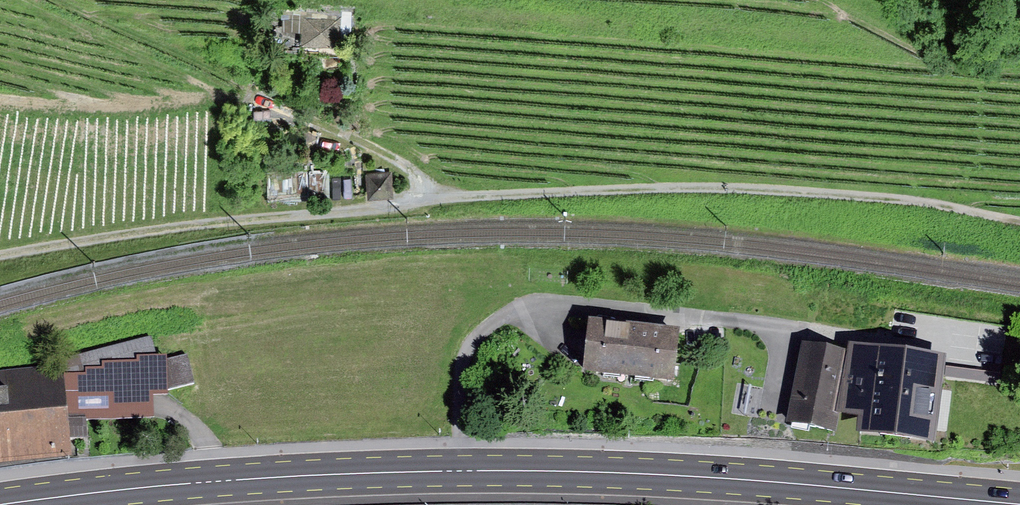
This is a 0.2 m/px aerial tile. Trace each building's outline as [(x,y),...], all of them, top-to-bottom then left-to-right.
[(355,19),(285,16),(284,35),(305,35),(304,53),(338,55),(339,40),(354,40),(355,19)] [(679,333),(590,324),(585,374),(673,383),(679,333)] [(11,370),(0,371),(0,461),(70,456),(68,419),(102,419),(151,419),(151,396),(165,396),(165,390),(192,382),(185,353),(165,358),(165,355),(153,355),(150,335),(11,370)] [(836,434),(839,413),(850,353),(803,344),(788,425),(836,434)] [(852,346),(850,353),(839,413),(864,417),(861,432),(932,443),(944,361),(852,346)]
